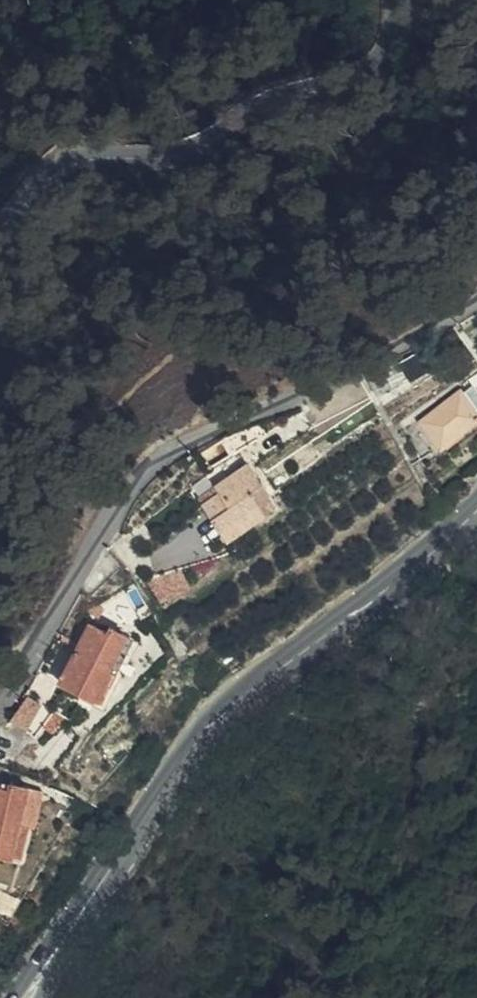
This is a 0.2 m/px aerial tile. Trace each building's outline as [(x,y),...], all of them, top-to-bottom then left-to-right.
[(411,374),(401,352),(369,369),(379,390),(411,374)] [(463,388),(423,419),(445,446),(476,420),(476,407),(463,388)] [(246,461),(214,484),(218,490),(203,501),(229,537),(266,509),(259,499),(269,491),(246,461)] [(218,490),(214,484),(198,495),(203,501),(218,490)] [(185,550),(177,535),(156,545),(165,563),(185,550)] [(112,664),(126,629),(108,621),(106,625),(91,619),(63,676),(105,699),(119,667),(112,664)] [(27,692),(15,721),(41,732),(53,703),(27,692)] [(31,785),(11,779),(9,787),(0,784),(0,850),(22,856),(31,822),(24,820),(31,785)]
